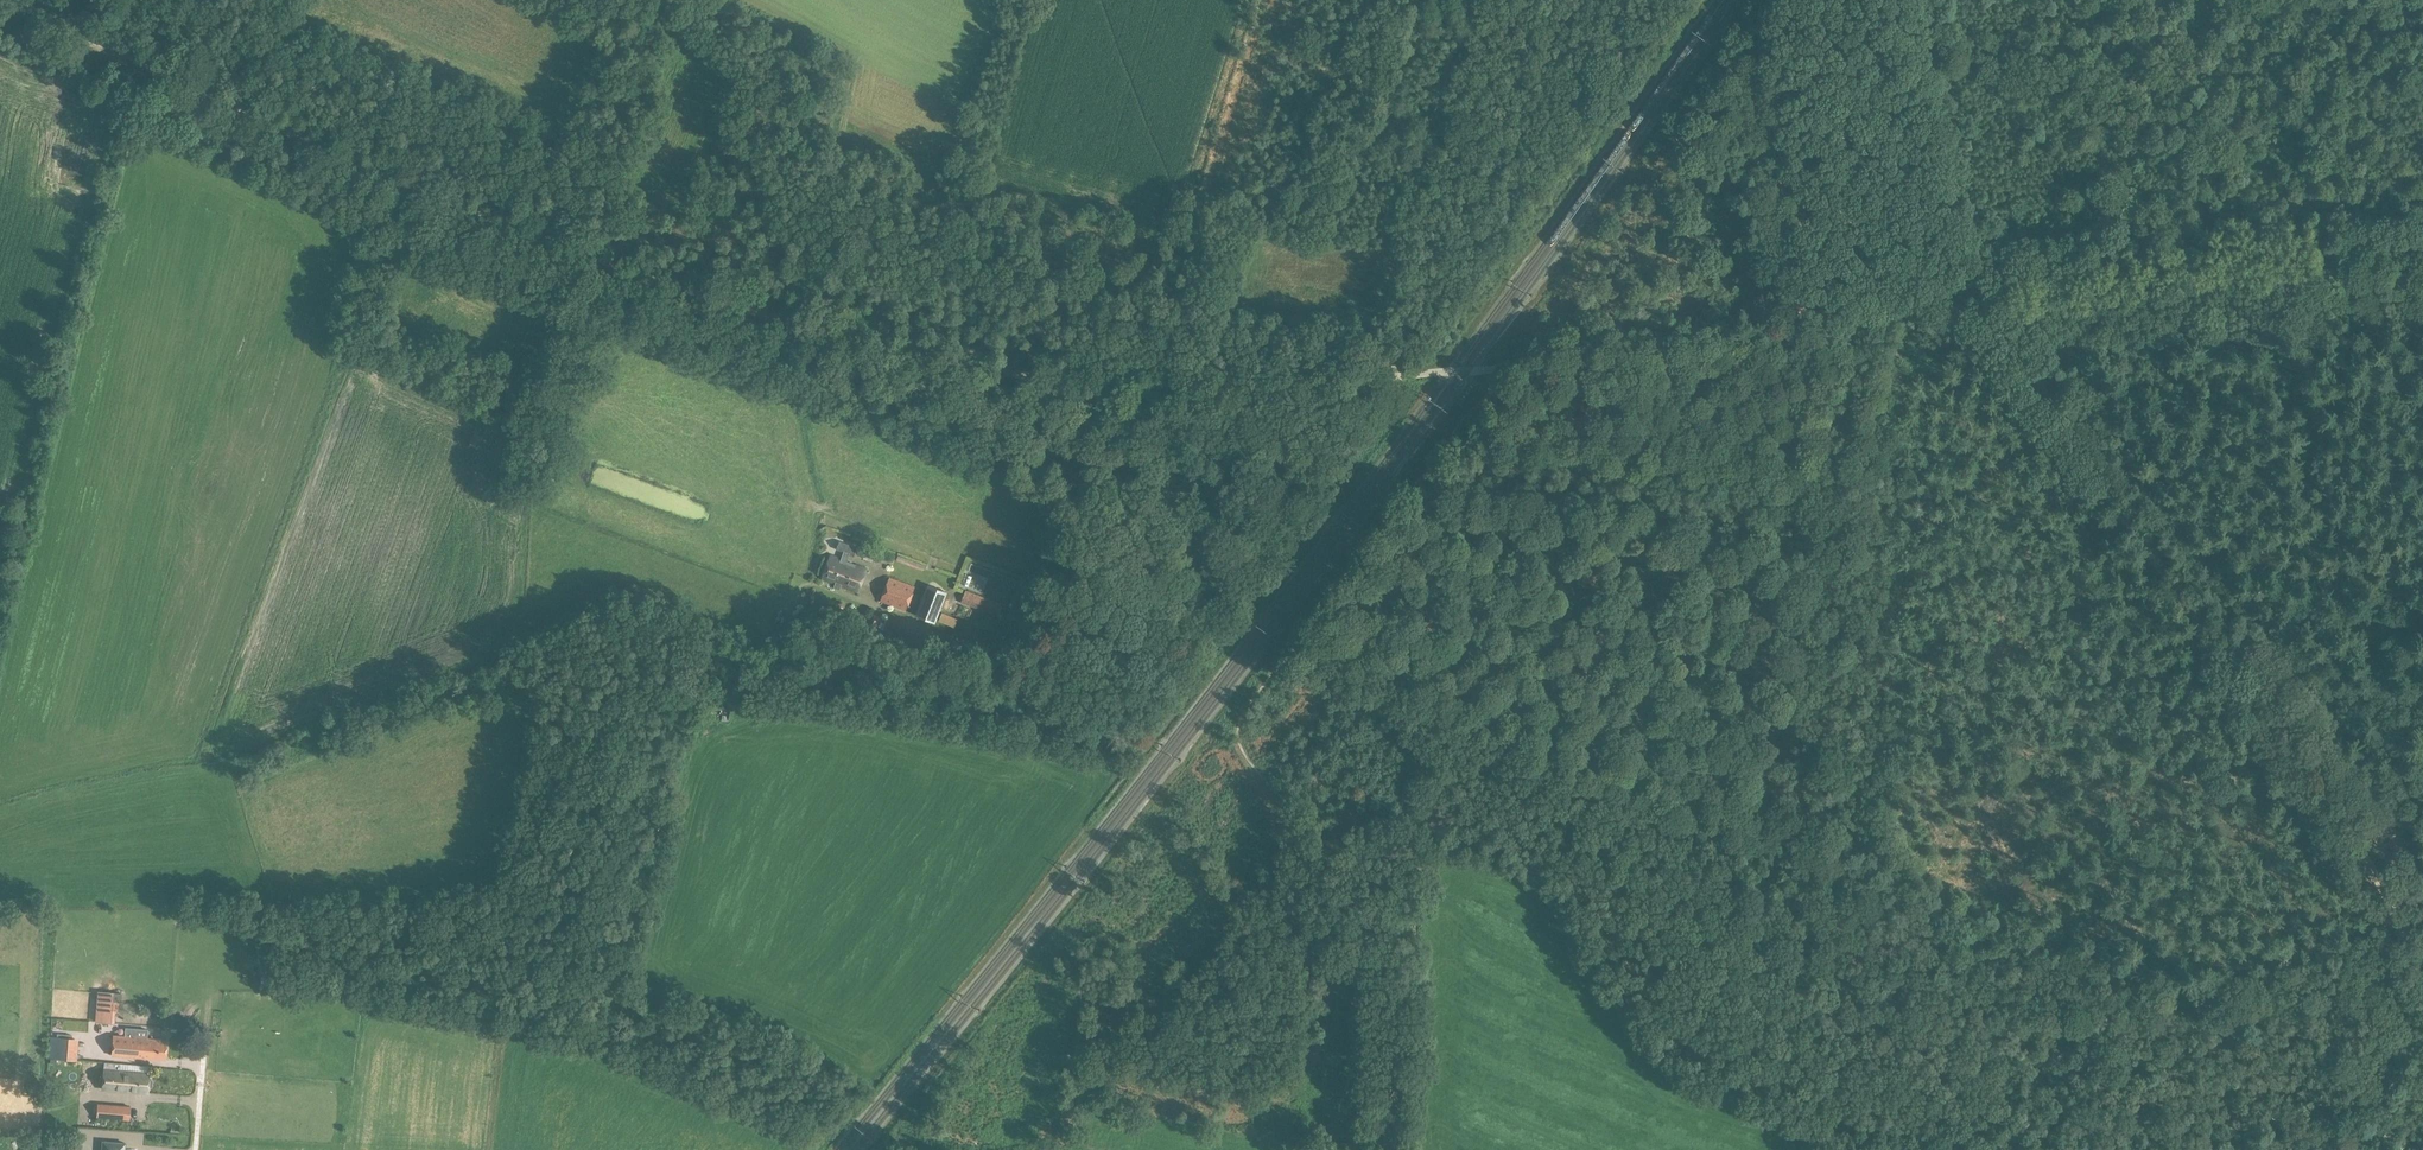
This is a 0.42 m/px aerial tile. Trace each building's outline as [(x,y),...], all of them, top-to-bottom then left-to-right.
[(822,578),(858,591),(866,568),(845,560),(847,553),(855,556),(858,547),(839,540),(836,549),(845,552),(843,559),(830,555),(822,578)] [(880,600),(907,610),(916,586),(889,576),(880,600)] [(939,620),(949,587),(930,581),(920,614),(939,620)] [(965,590),(961,601),(996,614),(1000,603),(965,590)] [(947,614),(956,617),(958,611),(948,609),(947,614)] [(873,614),(868,625),(876,628),(880,616),(873,614)] [(57,1020),(81,1021),(82,989),(58,988),(57,1020)] [(41,989),(40,1008),(57,1009),(57,989),(41,989)] [(98,991),(96,1008),(95,1022),(111,1023),(113,1001),(113,992),(98,991)] [(53,1080),(80,1081),(83,1043),(58,1041),(58,1037),(41,1036),(39,1063),(54,1064),(53,1080)] [(165,1058),(166,1039),(113,1036),(112,1055),(165,1058)] [(151,1079),(148,1078),(149,1073),(104,1069),(102,1088),(147,1092),(148,1086),(151,1087),(152,1086),(152,1080),(151,1079)] [(117,1120),(118,1106),(97,1104),(96,1118),(117,1120)] [(115,1132),(124,1133),(125,1124),(116,1124),(115,1132)] [(125,1143),(102,1141),(102,1149),(125,1149),(125,1143)]
